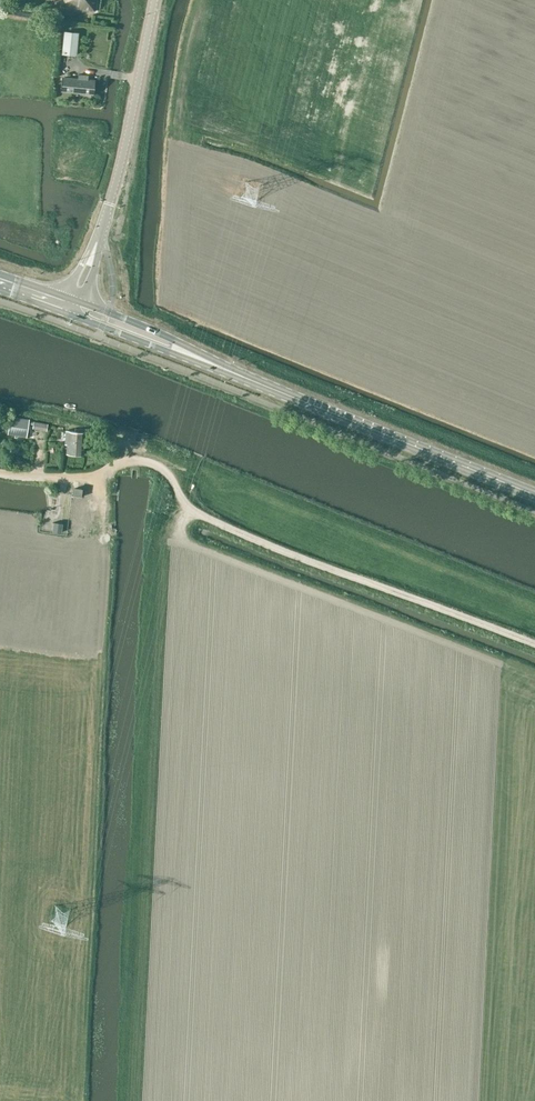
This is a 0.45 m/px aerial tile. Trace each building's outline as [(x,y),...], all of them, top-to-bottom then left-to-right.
[(60,6),(94,12),(96,0),(61,0),(60,6)] [(76,55),(78,33),(65,32),(63,54),(76,55)] [(94,95),(95,80),(84,79),(84,75),(78,75),(77,78),(62,77),(61,92),(94,95)] [(30,419),(10,416),(7,435),(27,438),(30,419)] [(86,432),(81,432),(68,431),(67,453),(84,454),(86,432)] [(72,495),(72,496),(82,497),(81,497),(82,489),(74,488),(73,496),(72,495)] [(54,523),(52,532),(53,532),(53,531),(62,532),(61,532),(62,522),(62,524),(52,522),(52,523),(54,523)]
